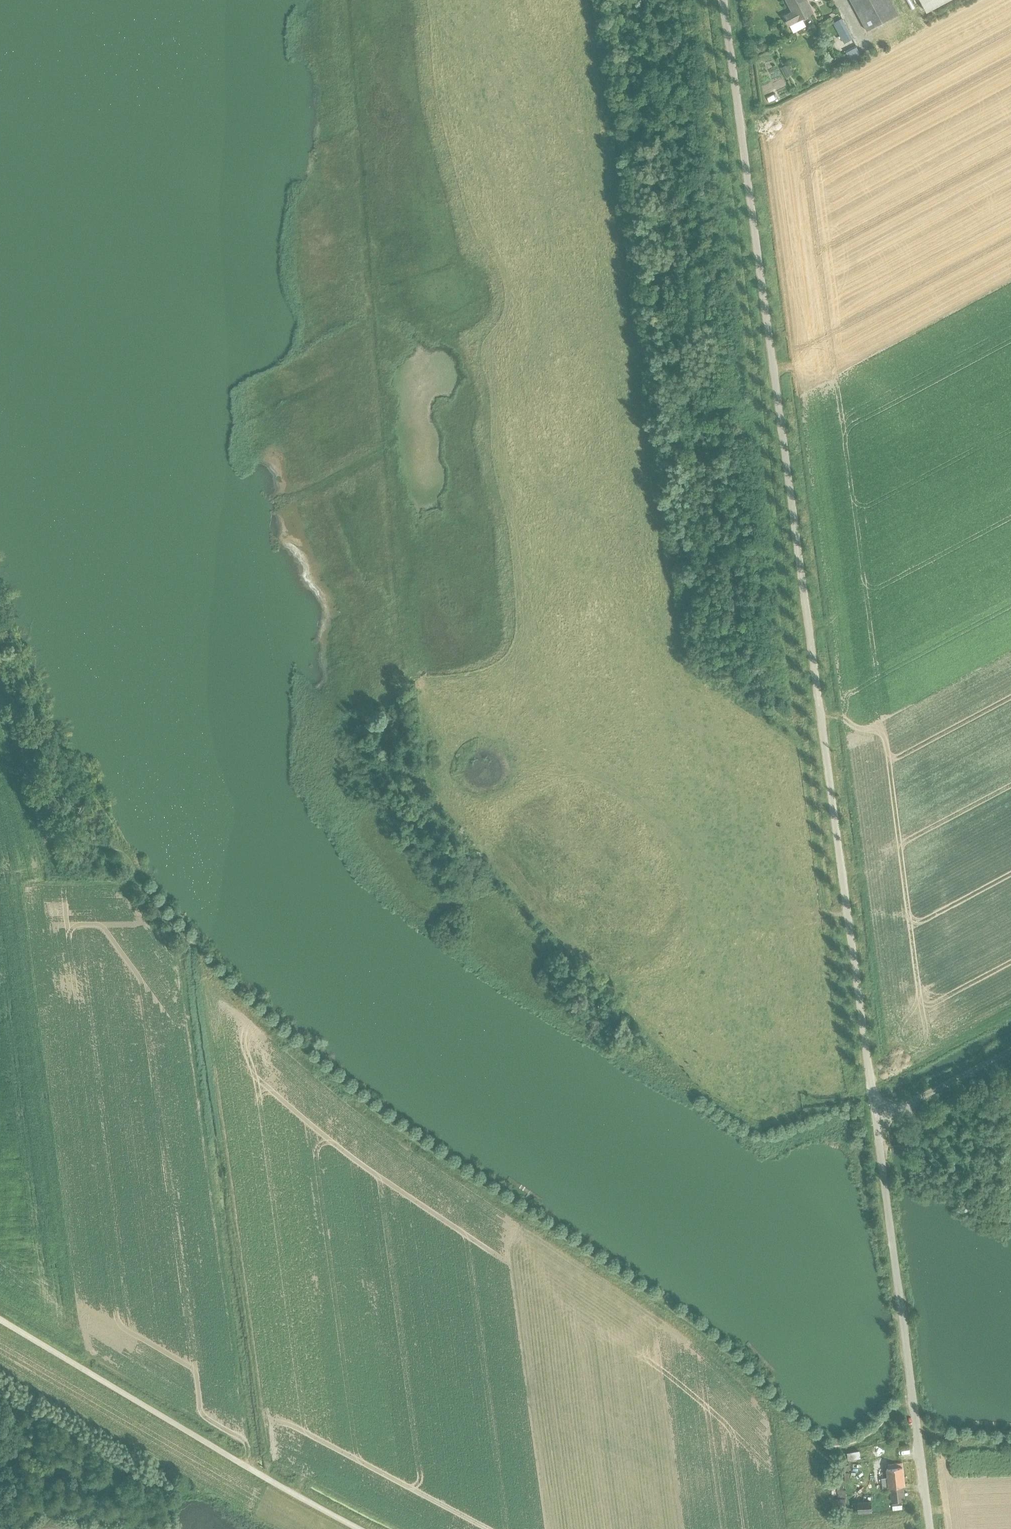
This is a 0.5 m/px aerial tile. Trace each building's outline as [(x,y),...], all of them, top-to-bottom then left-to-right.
[(813,13),(806,0),(787,0),(793,12),(785,16),(789,25),(798,20),(799,20),(813,13)] [(868,31),(899,14),(892,0),(852,0),(868,31)] [(929,9),(946,0),(924,0),(929,9)] [(796,31),(809,25),(805,17),(792,24),(796,31)] [(837,23),(843,34),(849,31),(843,20),(837,23)] [(851,57),(862,53),(859,42),(847,46),(851,57)] [(769,94),(771,100),(780,97),(778,91),(769,94)] [(849,1451),(852,1460),(864,1456),(862,1447),(849,1451)] [(890,1487),(892,1501),(905,1500),(903,1486),(905,1485),(902,1463),(888,1465),(888,1469),(886,1469),(887,1477),(882,1478),(883,1488),(889,1487),(890,1487)] [(858,1502),(858,1512),(872,1511),(871,1501),(858,1502)]
